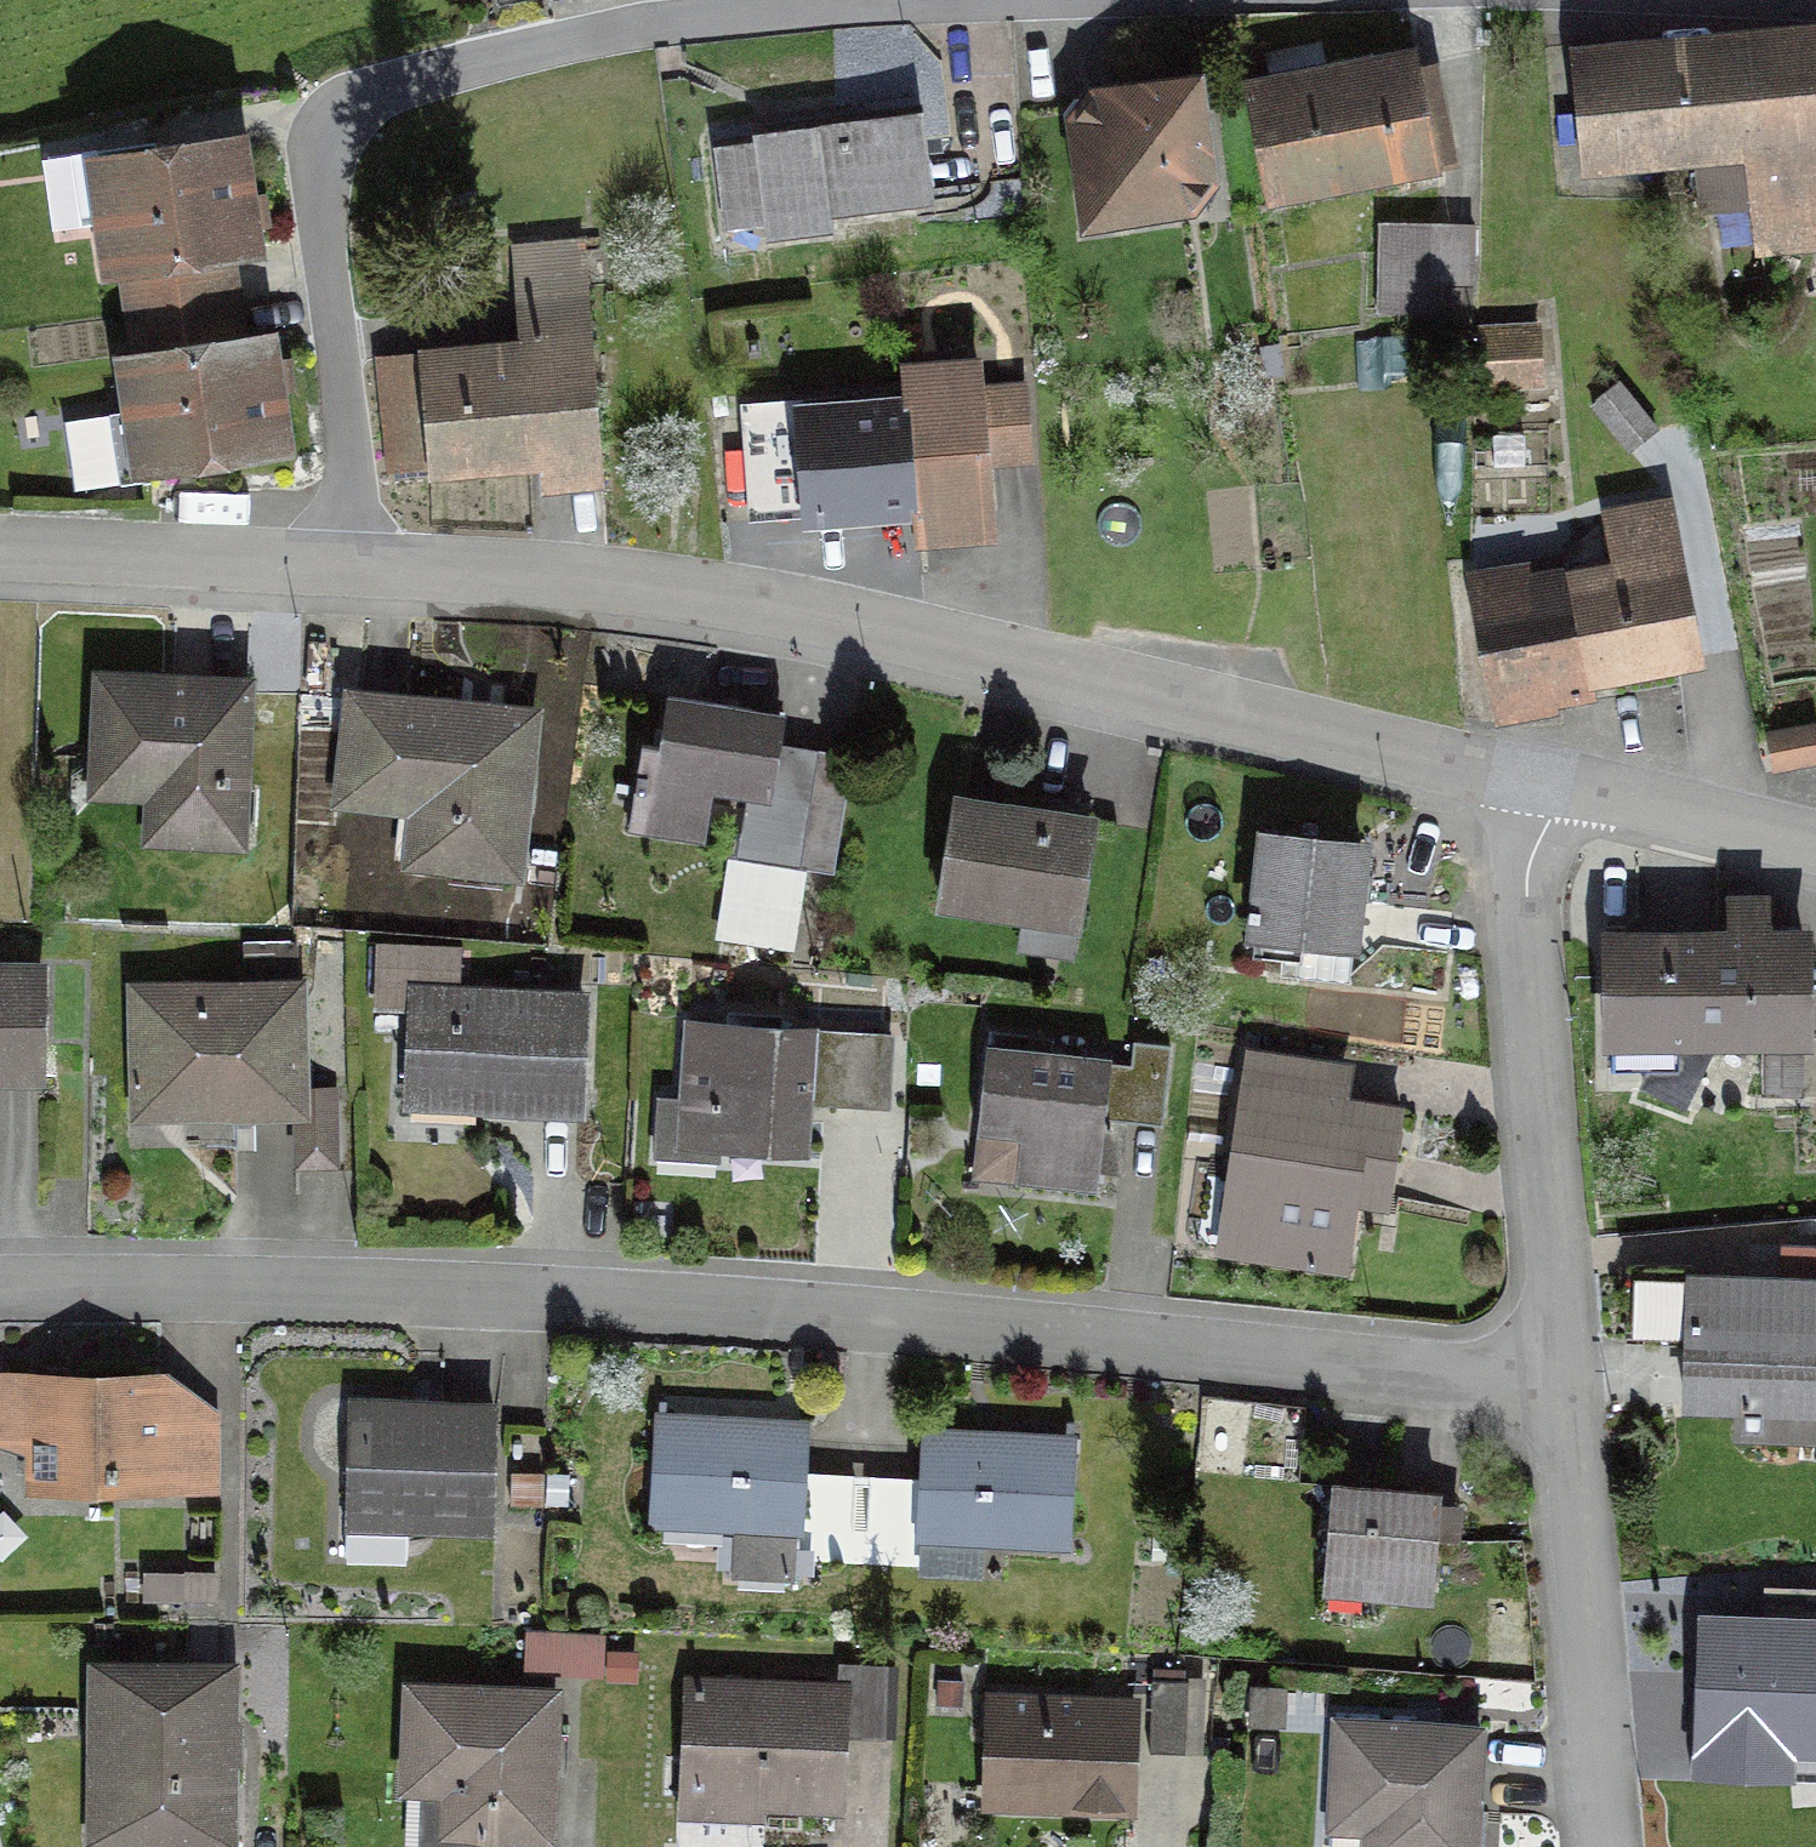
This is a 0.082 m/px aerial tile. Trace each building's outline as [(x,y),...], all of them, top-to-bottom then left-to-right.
[(1566,50),(1578,179),(1582,178),(1581,162),(1694,152),(1700,215),(1747,211),(1751,255),(1815,249),(1815,47),(1634,64),(1633,43),(1566,50)] [(1263,207),(1433,175),(1413,69),(1371,77),(1368,63),(1239,87),(1263,207)] [(1203,188),(1189,86),(1068,102),(1081,187),(1070,189),(1072,203),(1079,215),(1089,224),(1103,229),(1116,229),(1121,228),(1120,217),(1187,209),(1203,188)] [(821,208),(912,196),(907,161),(920,160),(913,111),(774,129),(775,137),(711,145),(719,210),(758,204),(763,242),(824,234),(821,208)] [(120,269),(127,317),(134,365),(122,367),(138,469),(276,448),(267,388),(261,346),(231,351),(223,303),(216,255),(246,250),(241,214),(231,148),(94,169),(91,154),(43,161),(53,232),(101,225),(108,271),(120,269)] [(1465,291),(1467,230),(1373,228),(1371,312),(1428,313),(1428,291),(1465,291)] [(425,461),(593,446),(576,247),(510,253),(515,306),(520,305),(526,348),(378,361),(388,474),(426,471),(425,461)] [(1477,388),(1535,384),(1532,312),(1475,312),(1477,388)] [(901,392),(902,409),(909,510),(912,541),(987,535),(981,466),(1023,462),(1017,388),(974,392),(974,386),(901,392)] [(1625,455),(1651,433),(1613,386),(1586,407),(1625,455)] [(909,510),(902,409),(800,417),(807,518),(909,510)] [(1613,539),(1620,580),(1613,581),(1581,587),(1469,609),(1492,724),(1550,713),(1545,688),(1586,680),(1598,677),(1686,661),(1668,570),(1678,569),(1667,513),(1610,524),(1613,539)] [(234,845),(241,688),(95,681),(91,763),(148,766),(145,841),(234,845)] [(773,754),(779,718),(662,700),(655,750),(637,747),(625,830),(699,842),(707,795),(762,804),(762,814),(768,823),(777,827),(797,830),(791,868),(821,873),(829,821),(801,817),(810,760),(773,754)] [(507,872),(523,721),(350,703),(339,800),(446,812),(440,865),(507,872)] [(1770,768),(1815,759),(1809,732),(1765,741),(1770,768)] [(1070,921),(1085,825),(952,804),(937,900),(1070,921)] [(1293,977),(1342,983),(1356,850),(1259,839),(1251,912),(1245,911),(1244,920),(1250,921),(1246,958),(1294,963),(1293,977)] [(1706,1041),(1799,1040),(1798,941),(1759,941),(1759,908),(1729,908),(1729,941),(1605,942),(1606,1042),(1663,1041),(1639,1090),(1676,1108),(1706,1041)] [(471,1107),(574,1112),(578,1009),(509,1006),(510,999),(449,996),(451,951),(375,948),(372,1013),(407,1014),(404,1088),(471,1091),(471,1107)] [(35,1079),(37,975),(0,974),(0,1079),(35,1079)] [(172,1100),(173,1112),(292,1110),(293,1167),(329,1166),(328,1094),(292,1095),(290,993),(133,996),(135,1101),(172,1100)] [(826,1106),(869,1109),(873,1038),(681,1026),(676,1104),(655,1103),(652,1158),(711,1162),(713,1140),(799,1146),(804,1066),(828,1067),(826,1106)] [(1121,1118),(1157,1122),(1165,1049),(1129,1045),(1121,1118)] [(1010,1187),(1091,1196),(1105,1062),(982,1049),(973,1135),(1016,1140),(1010,1187)] [(1309,1198),(1381,1208),(1395,1111),(1286,1095),(1288,1082),(1329,1088),(1331,1072),(1242,1058),(1217,1228),(1303,1241),(1309,1198)] [(1777,1248),(1776,1284),(1687,1281),(1687,1268),(1623,1268),(1620,1336),(1683,1339),(1681,1407),(1733,1409),(1732,1437),(1815,1440),(1815,1249),(1777,1248)] [(207,1493),(208,1419),(155,1419),(155,1386),(28,1386),(28,1484),(151,1484),(151,1493),(207,1493)] [(489,1530),(491,1426),(410,1424),(411,1409),(343,1407),(341,1512),(402,1513),(401,1528),(489,1530)] [(847,1566),(851,1488),(797,1485),(800,1428),(653,1421),(648,1523),(732,1528),(730,1576),(785,1579),(787,1550),(793,1550),(792,1563),(847,1566)] [(1067,1444),(919,1436),(916,1491),(863,1488),(859,1567),(914,1570),(914,1539),(1061,1547),(1067,1444)] [(1425,1588),(1433,1497),(1329,1487),(1321,1578),(1425,1588)] [(1789,1596),(1788,1631),(1702,1628),(1698,1727),(1782,1730),(1782,1745),(1815,1746),(1815,1597),(1789,1596)] [(524,1672),(593,1676),(595,1640),(526,1636),(524,1672)] [(833,1736),(875,1738),(878,1671),(836,1669),(835,1694),(688,1687),(683,1798),(830,1804),(833,1736)] [(113,1764),(112,1836),(219,1838),(220,1765),(229,1759),(233,1749),(228,1738),(224,1734),(201,1732),(202,1678),(95,1677),(95,1764),(113,1764)] [(1144,1755),(1180,1757),(1183,1684),(1146,1683),(1144,1755)] [(544,1841),(550,1695),(404,1689),(399,1793),(420,1794),(418,1846),(479,1846),(479,1839),(544,1841)] [(1034,1808),(1117,1811),(1121,1706),(993,1701),(991,1772),(1035,1773),(1034,1808)] [(1475,1732),(1331,1725),(1326,1832),(1366,1834),(1365,1846),(1469,1846),(1475,1732)]
